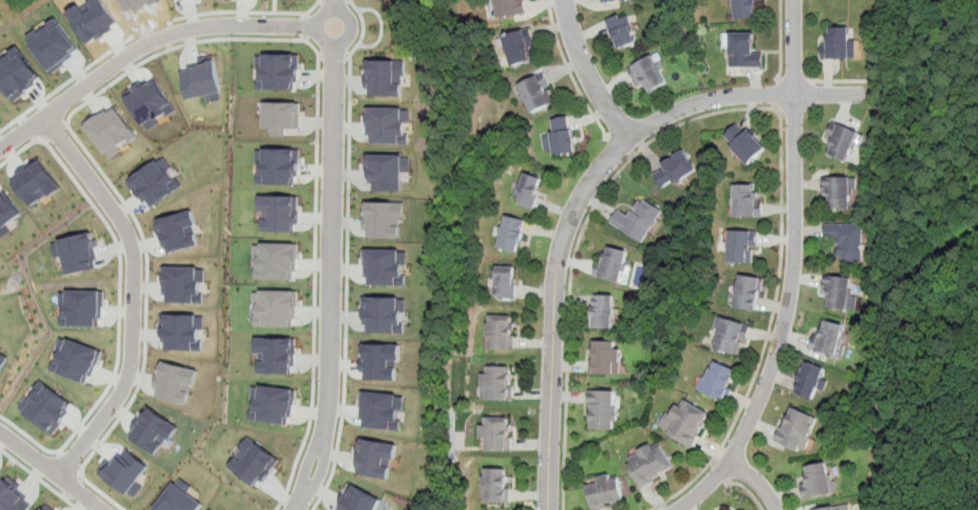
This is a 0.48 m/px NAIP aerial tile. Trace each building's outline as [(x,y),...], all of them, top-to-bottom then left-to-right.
[(494,17),(527,13),(525,0),(492,0),(494,17)] [(757,18),(756,0),(733,0),(733,19),(757,18)] [(605,19),(617,50),(639,42),(627,11),(605,19)] [(850,25),(830,25),(830,38),(821,38),(821,58),(850,58),(850,25)] [(536,61),(529,28),(503,33),(510,66),(536,61)] [(754,32),(724,32),(724,47),(730,47),(730,67),(763,67),(763,50),(754,50),(754,32)] [(43,80),(18,44),(0,56),(0,80),(14,100),(43,80)] [(257,89),(299,90),(299,54),(256,53),(256,68),(258,68),(257,89)] [(206,95),(207,102),(223,99),(214,55),(199,58),(200,65),(180,69),(186,99),(206,95)] [(638,83),(639,82),(646,94),(667,82),(651,55),(630,68),(638,83)] [(402,96),(402,83),(395,83),(395,76),(405,76),(405,60),(370,59),(369,80),(366,80),(366,88),(370,88),(370,95),(402,96)] [(517,87),(532,115),(556,101),(541,74),(517,87)] [(123,94),(148,130),(159,122),(156,118),(165,113),(167,116),(177,110),(154,78),(148,82),(147,79),(123,94)] [(301,101),(263,102),(264,128),(272,128),(272,135),(286,135),(286,128),(302,128),(301,101)] [(109,159),(122,150),(120,147),(136,136),(115,105),(85,125),(109,159)] [(410,108),(367,107),(366,143),(406,143),(406,122),(409,122),(410,108)] [(543,136),(543,155),(574,154),(572,118),(551,119),(552,135),(543,136)] [(825,140),(832,142),(828,154),(849,162),(861,129),(833,119),(825,140)] [(750,164),(767,145),(739,120),(722,138),(750,164)] [(259,183),(299,184),(300,149),(257,148),(257,162),(260,162),(259,183)] [(664,191),(698,172),(686,151),(652,169),(664,191)] [(410,154),(368,154),(367,190),(401,190),(402,172),(409,172),(410,154)] [(127,178),(146,208),(182,186),(163,156),(127,178)] [(60,186),(40,158),(11,179),(31,207),(60,186)] [(511,202),(533,210),(545,180),(523,172),(511,202)] [(822,197),(831,197),(831,208),(852,208),(852,175),(822,175),(822,197)] [(763,215),(763,193),(754,193),(754,183),(733,183),(733,215),(763,215)] [(22,213),(3,187),(0,189),(0,238),(11,230),(6,224),(22,213)] [(298,196),(261,195),(261,211),(271,211),(271,218),(264,218),(264,231),(298,231),(298,196)] [(645,243),(663,209),(639,196),(629,214),(617,208),(609,224),(645,243)] [(403,202),(365,202),(365,237),(399,238),(399,226),(392,226),(392,218),(403,218),(403,202)] [(154,218),(163,254),(199,245),(196,233),(189,235),(187,226),(196,224),(192,209),(154,218)] [(526,221),(505,216),(497,248),(518,254),(526,221)] [(864,223),(825,223),(825,240),(836,240),(836,261),(864,261),(864,223)] [(757,262),(757,229),(729,229),(729,262),(757,262)] [(67,274),(99,267),(91,232),(52,241),(55,257),(63,255),(67,274)] [(255,243),(255,258),(260,258),(260,273),(256,273),(257,279),(295,280),(295,271),(298,271),(298,243),(255,243)] [(598,254),(593,275),(626,282),(632,251),(607,245),(605,256),(598,254)] [(407,249),(364,249),(364,285),(404,285),(404,264),(407,264),(407,249)] [(203,302),(203,281),(205,281),(206,267),(163,266),(163,302),(203,302)] [(494,298),(516,299),(517,268),(495,267),(494,298)] [(850,311),(856,278),(824,272),(821,293),(829,294),(827,306),(850,311)] [(758,311),(762,277),(739,275),(735,308),(758,311)] [(257,325),(297,326),(298,290),(255,289),(254,305),(257,305),(257,325)] [(61,325),(101,326),(102,291),(62,290),(61,325)] [(615,327),(615,294),(591,294),(591,327),(615,327)] [(406,297),(362,296),(362,332),(404,333),(404,312),(406,312),(406,297)] [(202,349),(202,329),(205,329),(204,314),(162,314),(162,350),(202,349)] [(486,348),(512,348),(513,315),(486,315),(486,348)] [(741,355),(749,325),(718,316),(710,346),(741,355)] [(810,350),(842,356),(848,324),(825,319),(823,329),(814,327),(810,350)] [(51,370),(90,383),(101,350),(62,336),(51,370)] [(260,373),(294,374),(295,337),(257,337),(257,353),(267,353),(267,361),(260,361),(260,373)] [(590,375),(621,375),(621,341),(590,341),(590,375)] [(401,344),(363,343),(362,379),(397,380),(397,368),(390,367),(390,359),(400,360),(401,344)] [(698,389),(728,402),(741,371),(711,358),(698,389)] [(828,368),(804,360),(792,391),(816,400),(828,368)] [(198,369),(162,361),(154,396),(187,403),(191,388),(194,388),(198,369)] [(480,399),(511,399),(511,365),(480,365),(480,399)] [(20,406),(54,433),(69,412),(67,410),(72,404),(42,380),(36,388),(33,385),(20,406)] [(291,424),(295,389),(253,384),(251,400),(253,400),(251,420),(291,424)] [(589,390),(589,429),(620,429),(620,390),(589,390)] [(360,427),(399,430),(401,410),(404,410),(405,393),(362,391),(360,427)] [(657,428),(693,447),(712,412),(686,398),(680,408),(671,403),(657,428)] [(180,426),(148,405),(128,435),(157,454),(168,438),(171,440),(180,426)] [(804,454),(819,417),(789,405),(774,442),(804,454)] [(480,450),(508,450),(508,416),(480,416),(480,450)] [(280,458),(249,437),(229,467),(259,487),(280,458)] [(357,474),(389,478),(391,462),(395,462),(398,443),(362,438),(357,474)] [(676,469),(663,445),(655,449),(652,442),(624,457),(640,488),(676,469)] [(150,465),(124,447),(104,475),(135,497),(144,485),(138,481),(150,465)] [(835,493),(829,462),(801,467),(807,499),(835,493)] [(510,467),(483,467),(483,501),(510,501),(510,467)] [(592,509),(625,502),(618,472),(585,480),(592,509)] [(189,493),(194,486),(180,476),(155,509),(199,509),(204,503),(189,493)] [(36,499),(6,479),(0,488),(0,509),(28,509),(36,499)] [(384,500),(351,483),(338,509),(379,509),(384,500)]
